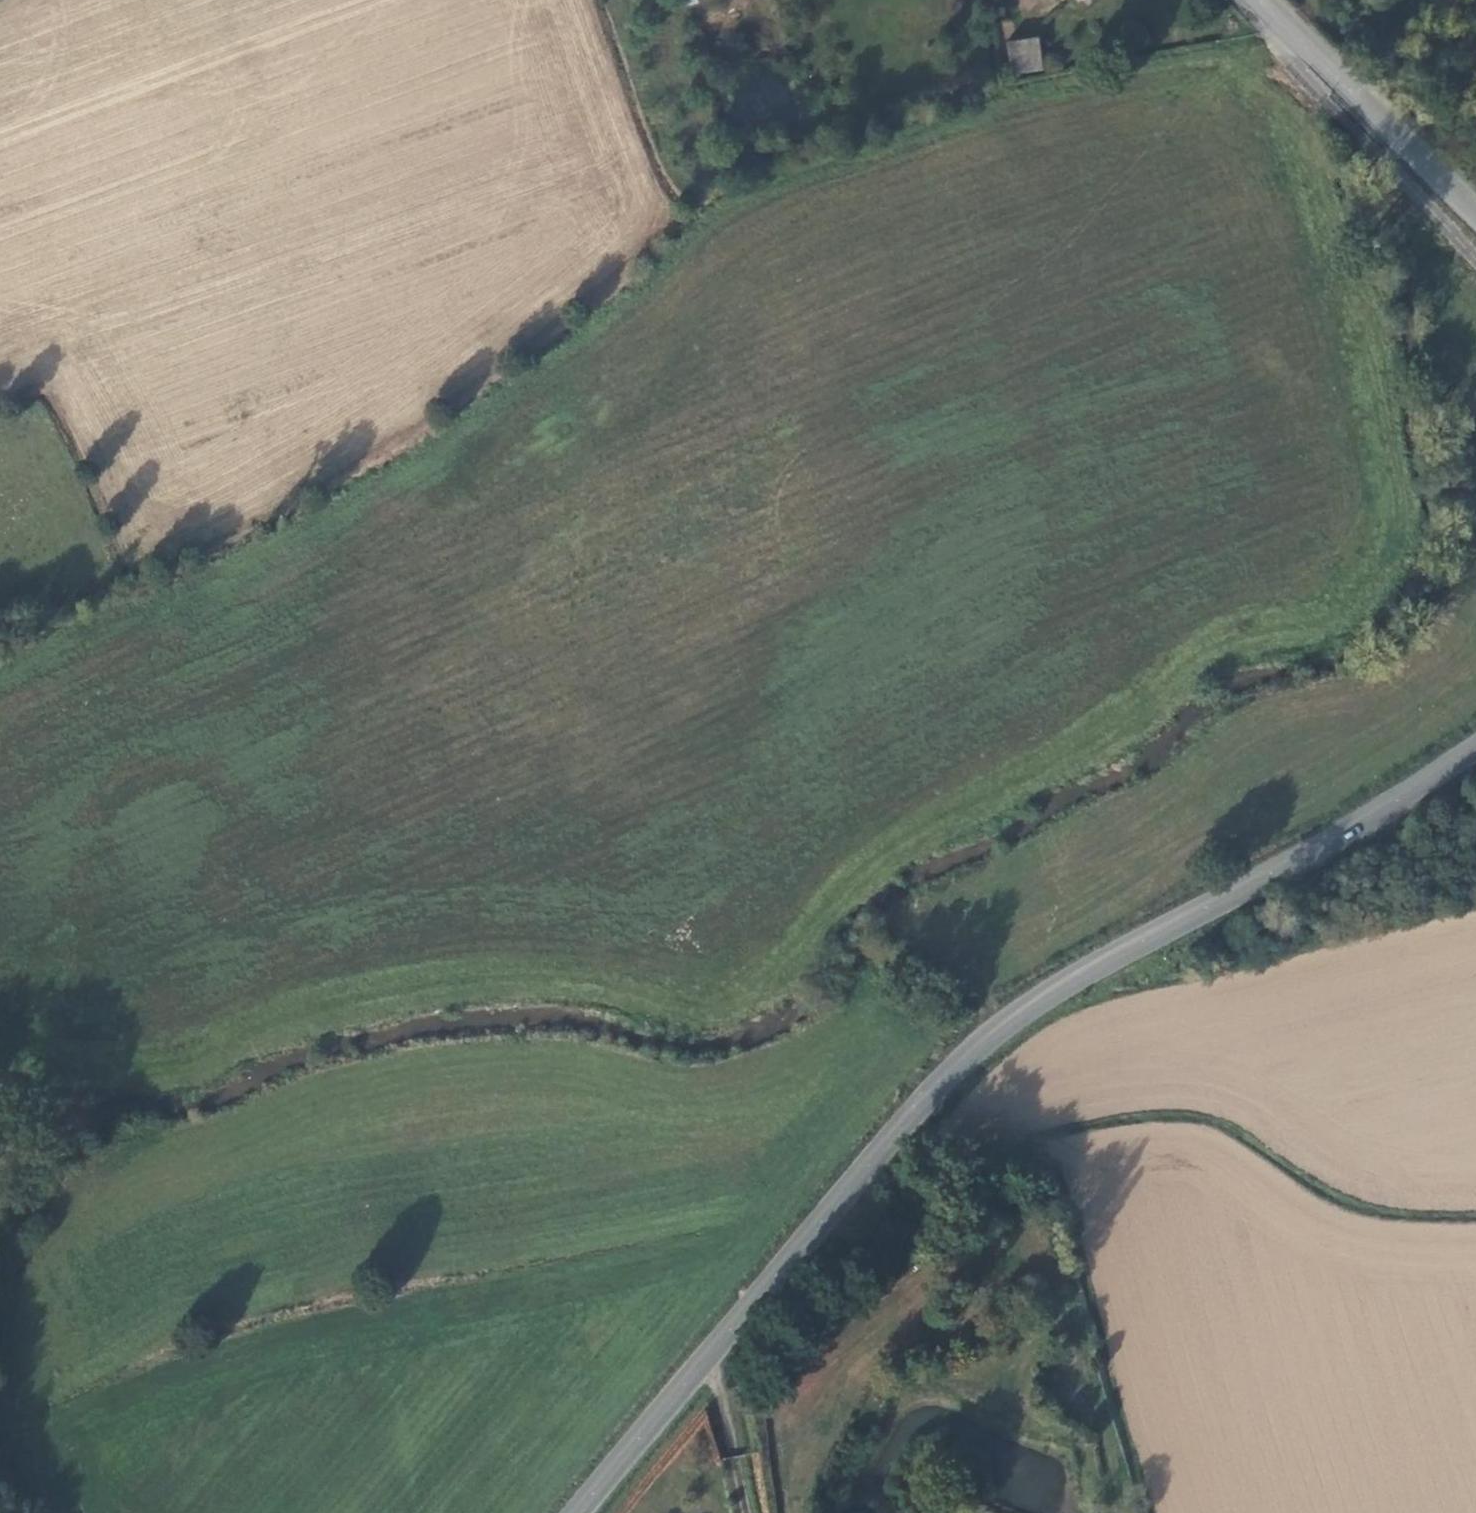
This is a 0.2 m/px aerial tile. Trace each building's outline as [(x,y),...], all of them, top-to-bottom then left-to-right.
[(1012,72),(1044,68),(1039,37),(1008,41),(1012,72)]
